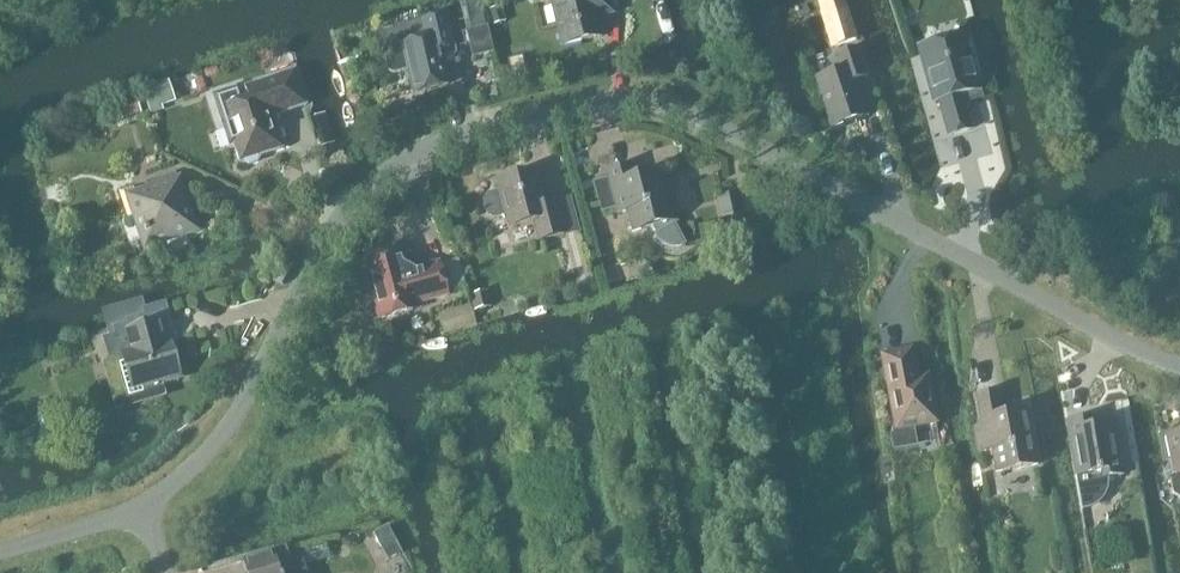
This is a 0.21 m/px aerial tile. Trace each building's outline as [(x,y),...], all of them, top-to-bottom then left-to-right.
[(552,6),(562,47),(601,37),(594,8),(611,4),(610,0),(551,0),(552,6)] [(854,22),(848,3),(848,4),(846,0),(817,0),(821,12),(820,13),(832,48),(860,38),(854,22)] [(482,1),(467,5),(474,32),(489,29),(482,1)] [(502,9),(491,12),(494,26),(506,23),(502,9)] [(398,33),(380,37),(383,47),(389,71),(390,73),(392,74),(394,74),(408,71),(414,94),(449,85),(444,68),(458,65),(454,48),(447,16),(421,22),(421,23),(398,29),(398,33)] [(474,32),(468,34),(474,60),(495,55),(489,29),(474,32)] [(979,91),(964,36),(918,48),(930,92),(936,91),(949,136),(971,130),(961,95),(979,91)] [(832,128),(865,117),(853,82),(867,77),(857,49),(834,57),(839,72),(816,80),(832,128)] [(236,88),(213,96),(230,147),(235,146),(241,163),(244,162),(244,164),(249,166),(258,163),(261,158),(260,157),(283,149),(272,117),(306,106),(295,72),(246,88),(250,100),(241,103),(236,88)] [(155,88),(143,92),(149,111),(161,107),(155,88)] [(137,100),(118,106),(122,117),(140,111),(137,100)] [(633,232),(652,227),(656,235),(654,236),(656,238),(658,242),(661,245),(664,247),(669,249),(674,249),(679,249),(683,248),(687,246),(679,230),(680,228),(680,227),(680,224),(678,222),(674,222),(661,173),(634,180),(630,166),(607,173),(618,214),(627,212),(633,232)] [(498,182),(501,191),(488,194),(485,198),(484,202),(487,214),(490,217),(495,219),(507,216),(511,228),(534,222),(539,241),(564,235),(556,202),(542,206),(533,173),(498,182)] [(176,182),(174,175),(148,183),(150,190),(136,195),(133,188),(120,193),(129,218),(140,214),(148,238),(143,240),(146,247),(196,231),(179,181),(176,182)] [(601,207),(595,184),(584,187),(590,210),(601,207)] [(412,272),(406,268),(402,252),(364,262),(379,320),(413,311),(411,306),(447,297),(439,264),(412,272)] [(625,262),(605,267),(609,283),(629,278),(625,262)] [(489,291),(473,295),(476,310),(492,306),(489,291)] [(148,320),(143,301),(101,313),(107,332),(148,320)] [(111,359),(102,362),(116,411),(166,397),(162,383),(180,378),(179,373),(182,368),(180,362),(175,359),(170,342),(165,343),(160,323),(127,332),(127,335),(106,341),(111,359)] [(883,357),(896,428),(892,429),(893,434),(890,434),(893,451),(918,446),(914,427),(936,423),(927,377),(916,380),(911,354),(883,357)] [(1002,416),(998,393),(976,397),(982,427),(974,429),(978,453),(992,451),(996,475),(1037,466),(1028,412),(1002,416)] [(1076,478),(1077,477),(1082,511),(1089,509),(1094,507),(1099,503),(1103,499),(1106,495),(1108,490),(1109,485),(1109,481),(1109,478),(1123,476),(1114,424),(1089,428),(1087,419),(1066,423),(1076,478)] [(1167,436),(1174,476),(1170,482),(1172,494),(1179,499),(1179,434),(1167,436)] [(388,527),(374,535),(381,547),(395,540),(388,527)] [(279,570),(292,567),(286,547),(243,560),(247,572),(280,572),(279,570)]
